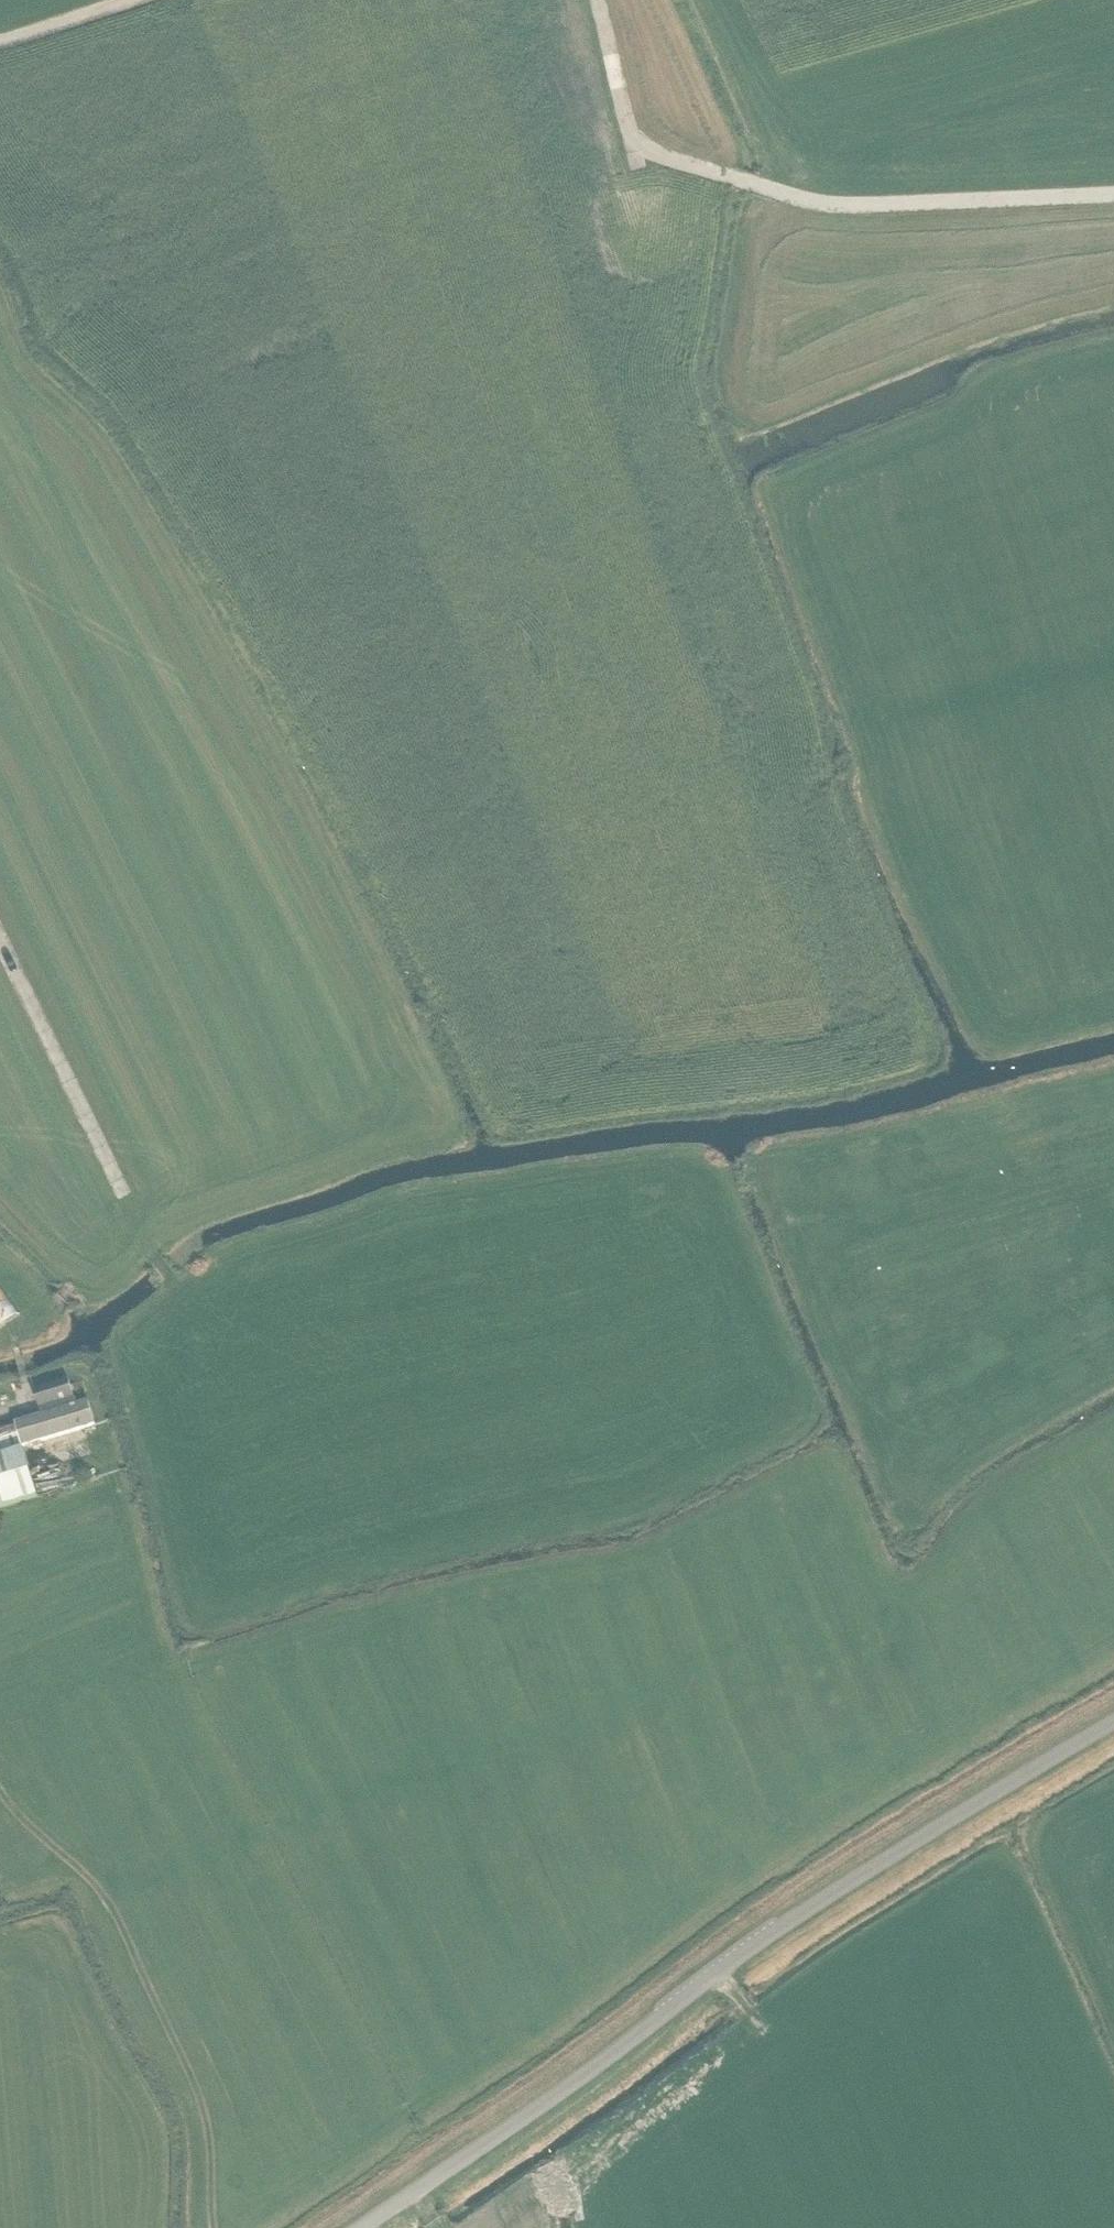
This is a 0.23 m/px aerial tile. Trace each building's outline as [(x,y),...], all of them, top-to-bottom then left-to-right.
[(24,1307),(0,1273),(0,1324),(24,1307)] [(76,1405),(68,1381),(33,1391),(41,1416),(17,1423),(18,1426),(0,1431),(0,1453),(25,1446),(25,1447),(97,1425),(89,1401),(76,1405)] [(38,1498),(24,1451),(0,1458),(0,1509),(38,1498)]
